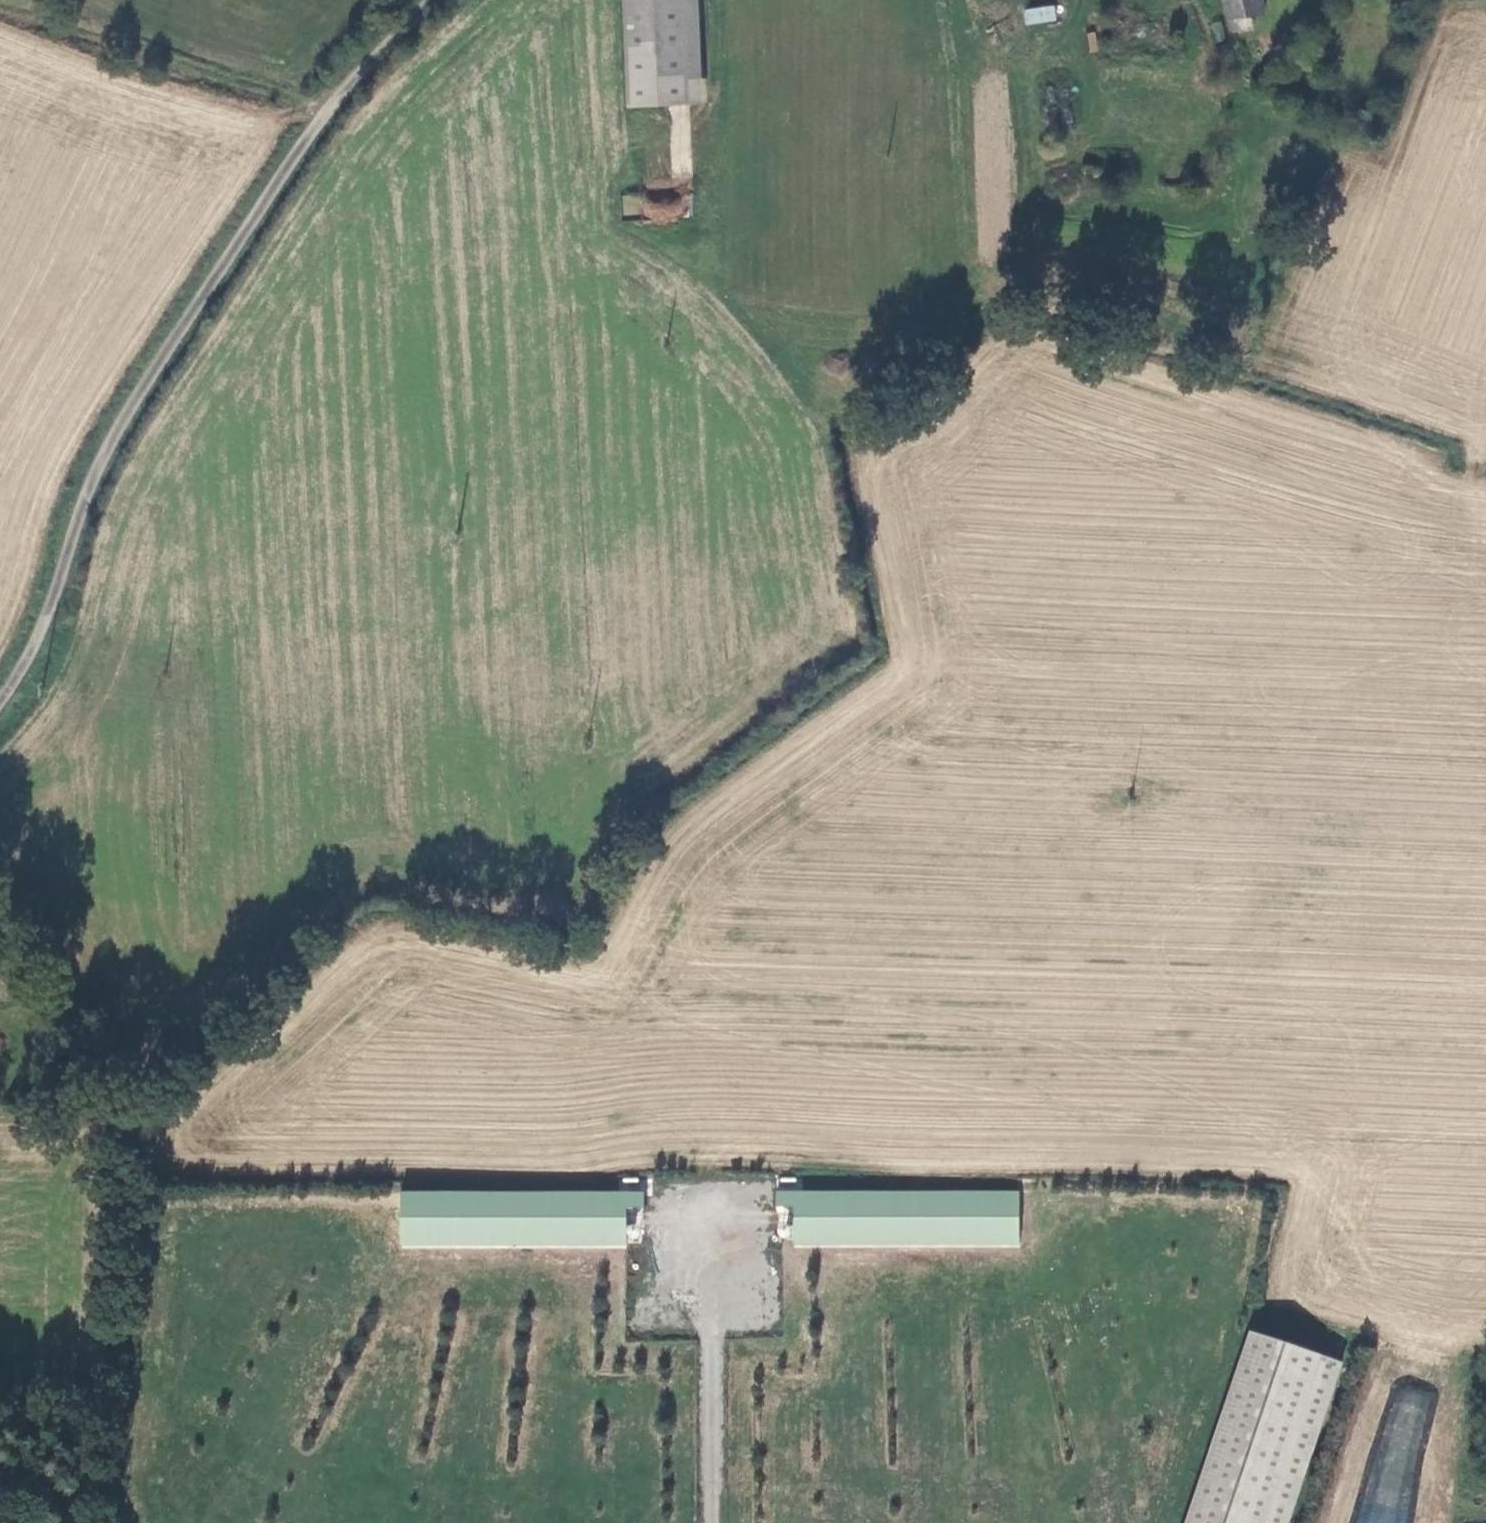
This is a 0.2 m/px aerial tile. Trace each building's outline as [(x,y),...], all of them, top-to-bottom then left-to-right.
[(681,0),(622,0),(628,108),(687,105),(681,0)] [(1222,31),(1243,30),(1242,16),(1264,14),(1262,0),(1221,0),(1222,31)] [(1054,5),(1022,9),(1025,25),(1056,21),(1054,5)] [(650,225),(685,210),(677,191),(642,205),(650,225)] [(403,1243),(629,1239),(628,1206),(645,1205),(645,1191),(402,1196),(403,1243)] [(796,1210),(796,1244),(1021,1240),(1021,1193),(778,1197),(778,1211),(796,1210)] [(1179,1522),(1279,1522),(1329,1365),(1238,1336),(1179,1522)] [(1427,1397),(1390,1389),(1361,1522),(1403,1522),(1409,1493),(1405,1493),(1427,1397)]
